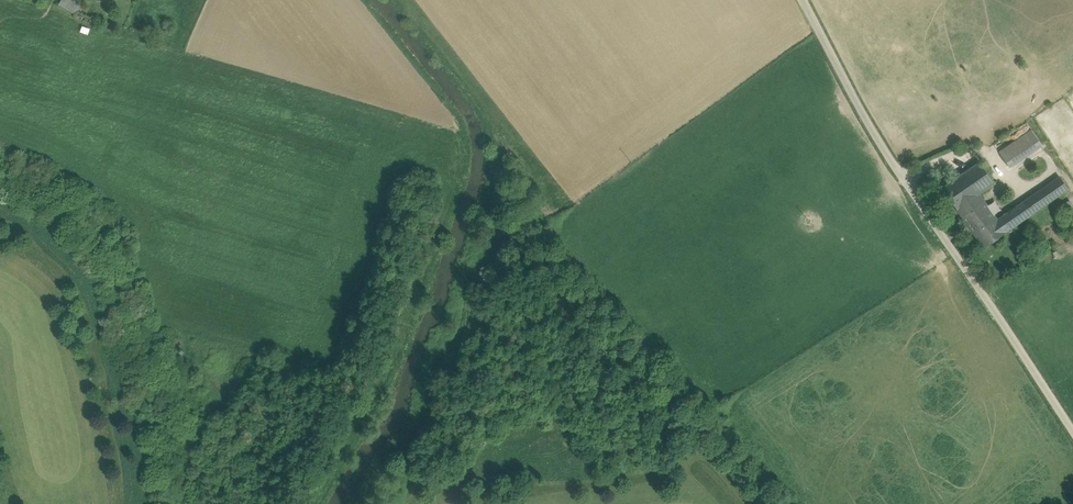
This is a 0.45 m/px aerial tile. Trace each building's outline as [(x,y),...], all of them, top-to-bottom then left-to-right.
[(72,0),(62,0),(59,5),(77,15),(82,6),(72,0)] [(1031,130),(999,152),(1008,165),(1040,143),(1031,130)] [(979,160),(941,186),(956,208),(979,192),(994,182),(979,160)] [(1053,180),(1034,193),(1042,206),(1061,193),(1053,180)] [(994,182),(979,192),(984,199),(999,189),(994,182)] [(979,192),(956,208),(973,232),(996,217),(984,199),(979,192)] [(1034,193),(1022,200),(1031,213),(1042,206),(1034,193)] [(1022,200),(997,218),(1005,231),(1031,213),(1022,200)] [(996,217),(973,232),(982,246),(1005,231),(997,218),(996,217)]
